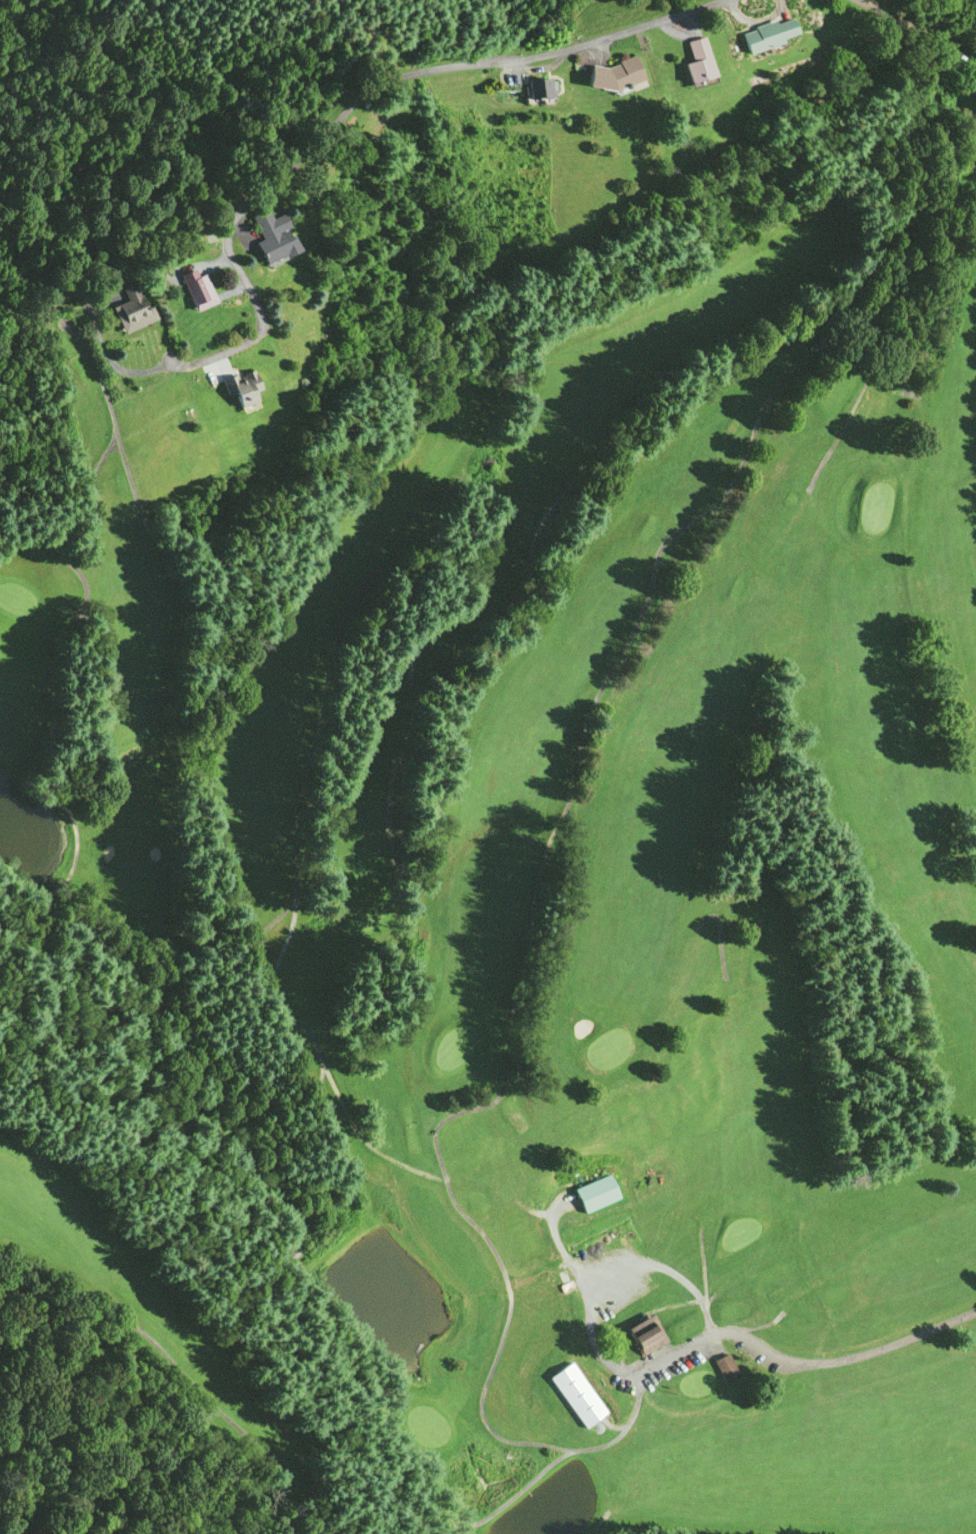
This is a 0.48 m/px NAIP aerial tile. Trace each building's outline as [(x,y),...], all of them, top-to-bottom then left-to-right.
[(741,31),(753,28),(752,25),(774,19),(774,22),(792,17),(796,32),(779,37),(780,41),(746,50),(741,31)] [(702,35),(712,73),(687,80),(682,62),(690,60),(685,40),(702,35)] [(635,51),(647,85),(627,92),(624,85),(611,90),(583,84),(587,62),(605,66),(616,62),(614,58),(635,51)] [(523,76),(524,97),(544,97),(544,92),(551,92),(551,80),(543,80),(543,76),(523,76)] [(254,215),(266,237),(257,241),(268,262),(300,246),(290,226),(295,224),(287,209),(276,215),(270,206),(254,215)] [(181,273),(194,309),(218,301),(208,273),(201,276),(198,267),(181,273)] [(137,281),(149,308),(156,305),(162,319),(127,335),(114,306),(130,299),(125,287),(137,281)] [(223,378),(229,394),(238,390),(243,405),(261,398),(256,386),(262,384),(257,369),(240,375),(240,373),(223,378)] [(618,1198),(582,1212),(572,1187),(608,1173),(618,1198)] [(666,1338),(638,1353),(623,1326),(651,1311),(666,1338)] [(713,1358),(724,1380),(738,1374),(727,1351),(713,1358)] [(578,1427),(601,1414),(573,1361),(549,1373),(578,1427)]
